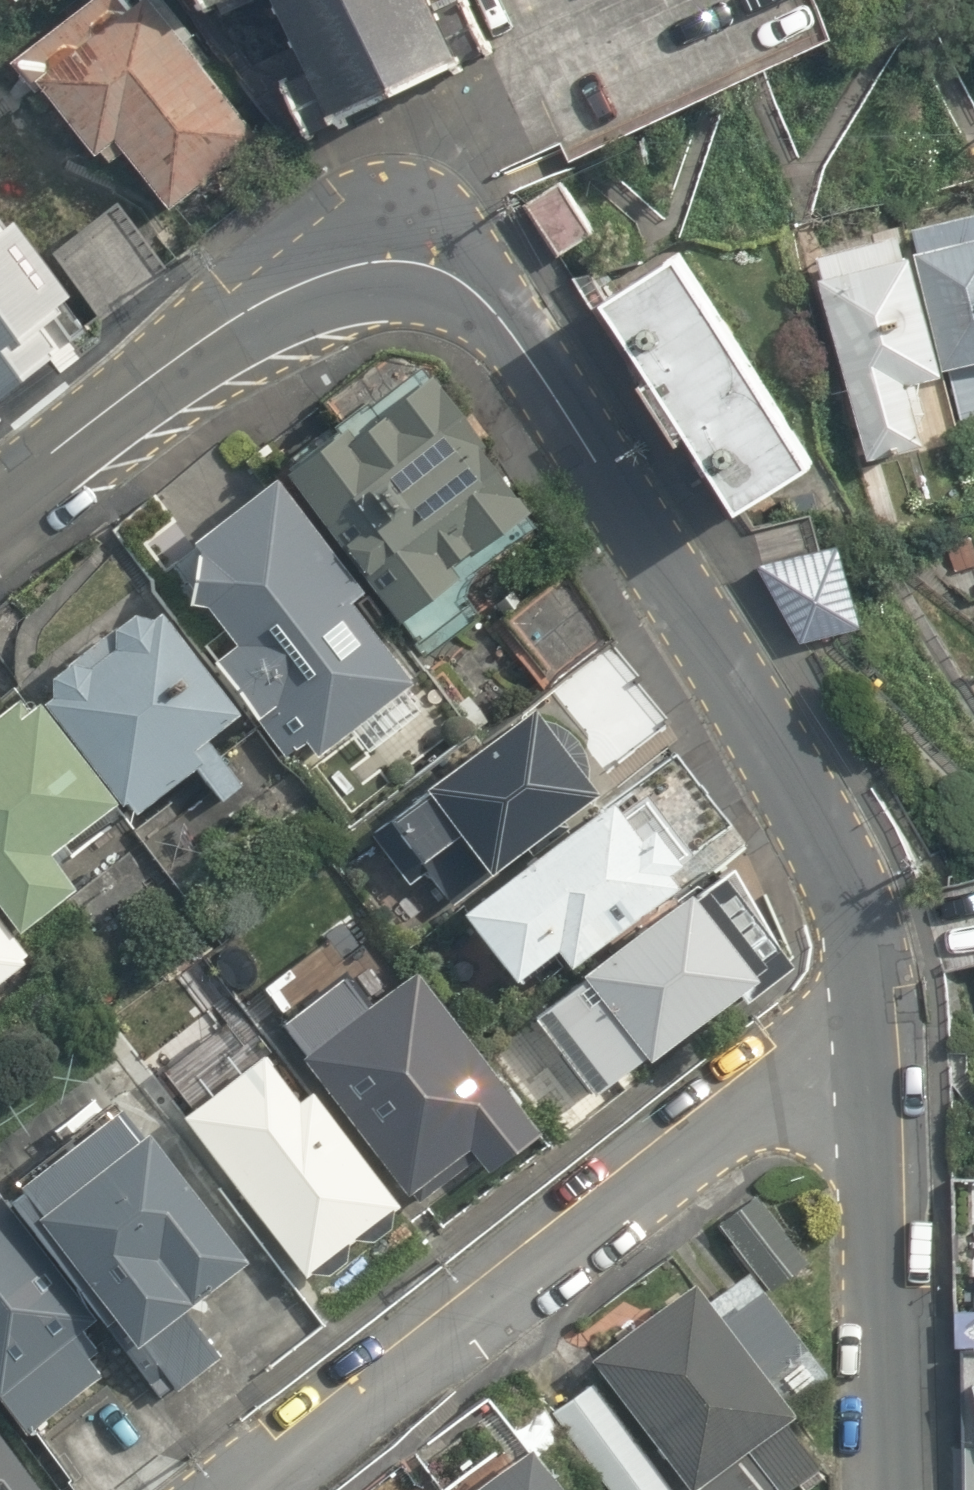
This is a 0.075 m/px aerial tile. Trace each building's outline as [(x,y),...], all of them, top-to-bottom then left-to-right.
[(107,166),(130,151),(169,210),(269,144),(174,0),(135,0),(39,63),(107,166)] [(322,121),(481,50),(475,30),(494,17),(486,0),(271,0),(322,121)] [(592,226),(559,177),(525,200),(558,249),(592,226)] [(909,229),(964,436),(973,434),(973,213),(909,229)] [(64,303),(0,220),(0,352),(64,303)] [(937,370),(899,232),(812,255),(867,454),(921,440),(904,379),(937,370)] [(666,243),(589,293),(728,503),(805,453),(666,243)] [(413,389),(292,479),(403,626),(468,577),(462,570),(535,516),(479,441),(462,454),(413,389)] [(227,641),(205,658),(281,754),(300,741),(313,757),(404,680),(341,599),(355,588),(264,474),(181,539),(188,547),(179,603),(196,605),(227,641)] [(833,537),(754,563),(799,640),(860,621),(833,537)] [(41,693),(33,700),(114,802),(118,799),(129,811),(188,766),(218,799),(238,784),(200,736),(229,711),(149,609),(141,615),(124,609),(39,675),(41,693)] [(14,931),(69,887),(42,853),(109,800),(17,684),(0,698),(0,914),(14,931)] [(600,797),(538,713),(386,823),(424,875),(462,847),(486,880),(600,797)] [(696,883),(627,790),(464,910),(518,983),(552,958),(566,978),(696,883)] [(749,1006),(773,987),(699,892),(672,914),(667,907),(537,1008),(601,1090),(645,1056),(652,1065),(741,996),(749,1006)] [(24,960),(21,957),(25,954),(10,935),(5,939),(0,932),(0,979),(24,960)] [(302,1050),(295,1055),(404,1194),(407,1192),(415,1202),(472,1157),(482,1170),(534,1129),(409,969),(357,1010),(333,979),(279,1021),(302,1050)] [(256,1053),(175,1114),(300,1276),(307,1272),(325,1274),(342,1261),(344,1243),(350,1238),(368,1240),(386,1226),(387,1209),(394,1203),(305,1088),(292,1099),(256,1053)] [(170,1387),(132,1340),(179,1303),(237,1258),(112,1099),(8,1181),(13,1188),(0,1198),(94,1318),(157,1397),(170,1387)] [(752,1195),(715,1223),(768,1290),(804,1261),(752,1195)] [(23,1434),(99,1374),(86,1358),(97,1348),(81,1328),(94,1318),(0,1198),(0,1405),(23,1434)] [(745,1270),(703,1304),(686,1282),(586,1359),(685,1489),(690,1489),(692,1488),(694,1489),(764,1489),(770,1486),(773,1489),(783,1489),(815,1465),(779,1420),(788,1414),(780,1404),(821,1369),(745,1270)] [(219,1355),(179,1303),(132,1340),(170,1387),(173,1391),(219,1355)] [(958,1359),(959,1489),(973,1489),(973,1360),(958,1359)] [(590,1381),(550,1413),(607,1489),(674,1489),(590,1381)] [(0,1437),(0,1489),(41,1489),(0,1437)] [(466,1489),(557,1489),(523,1446),(466,1489)]
